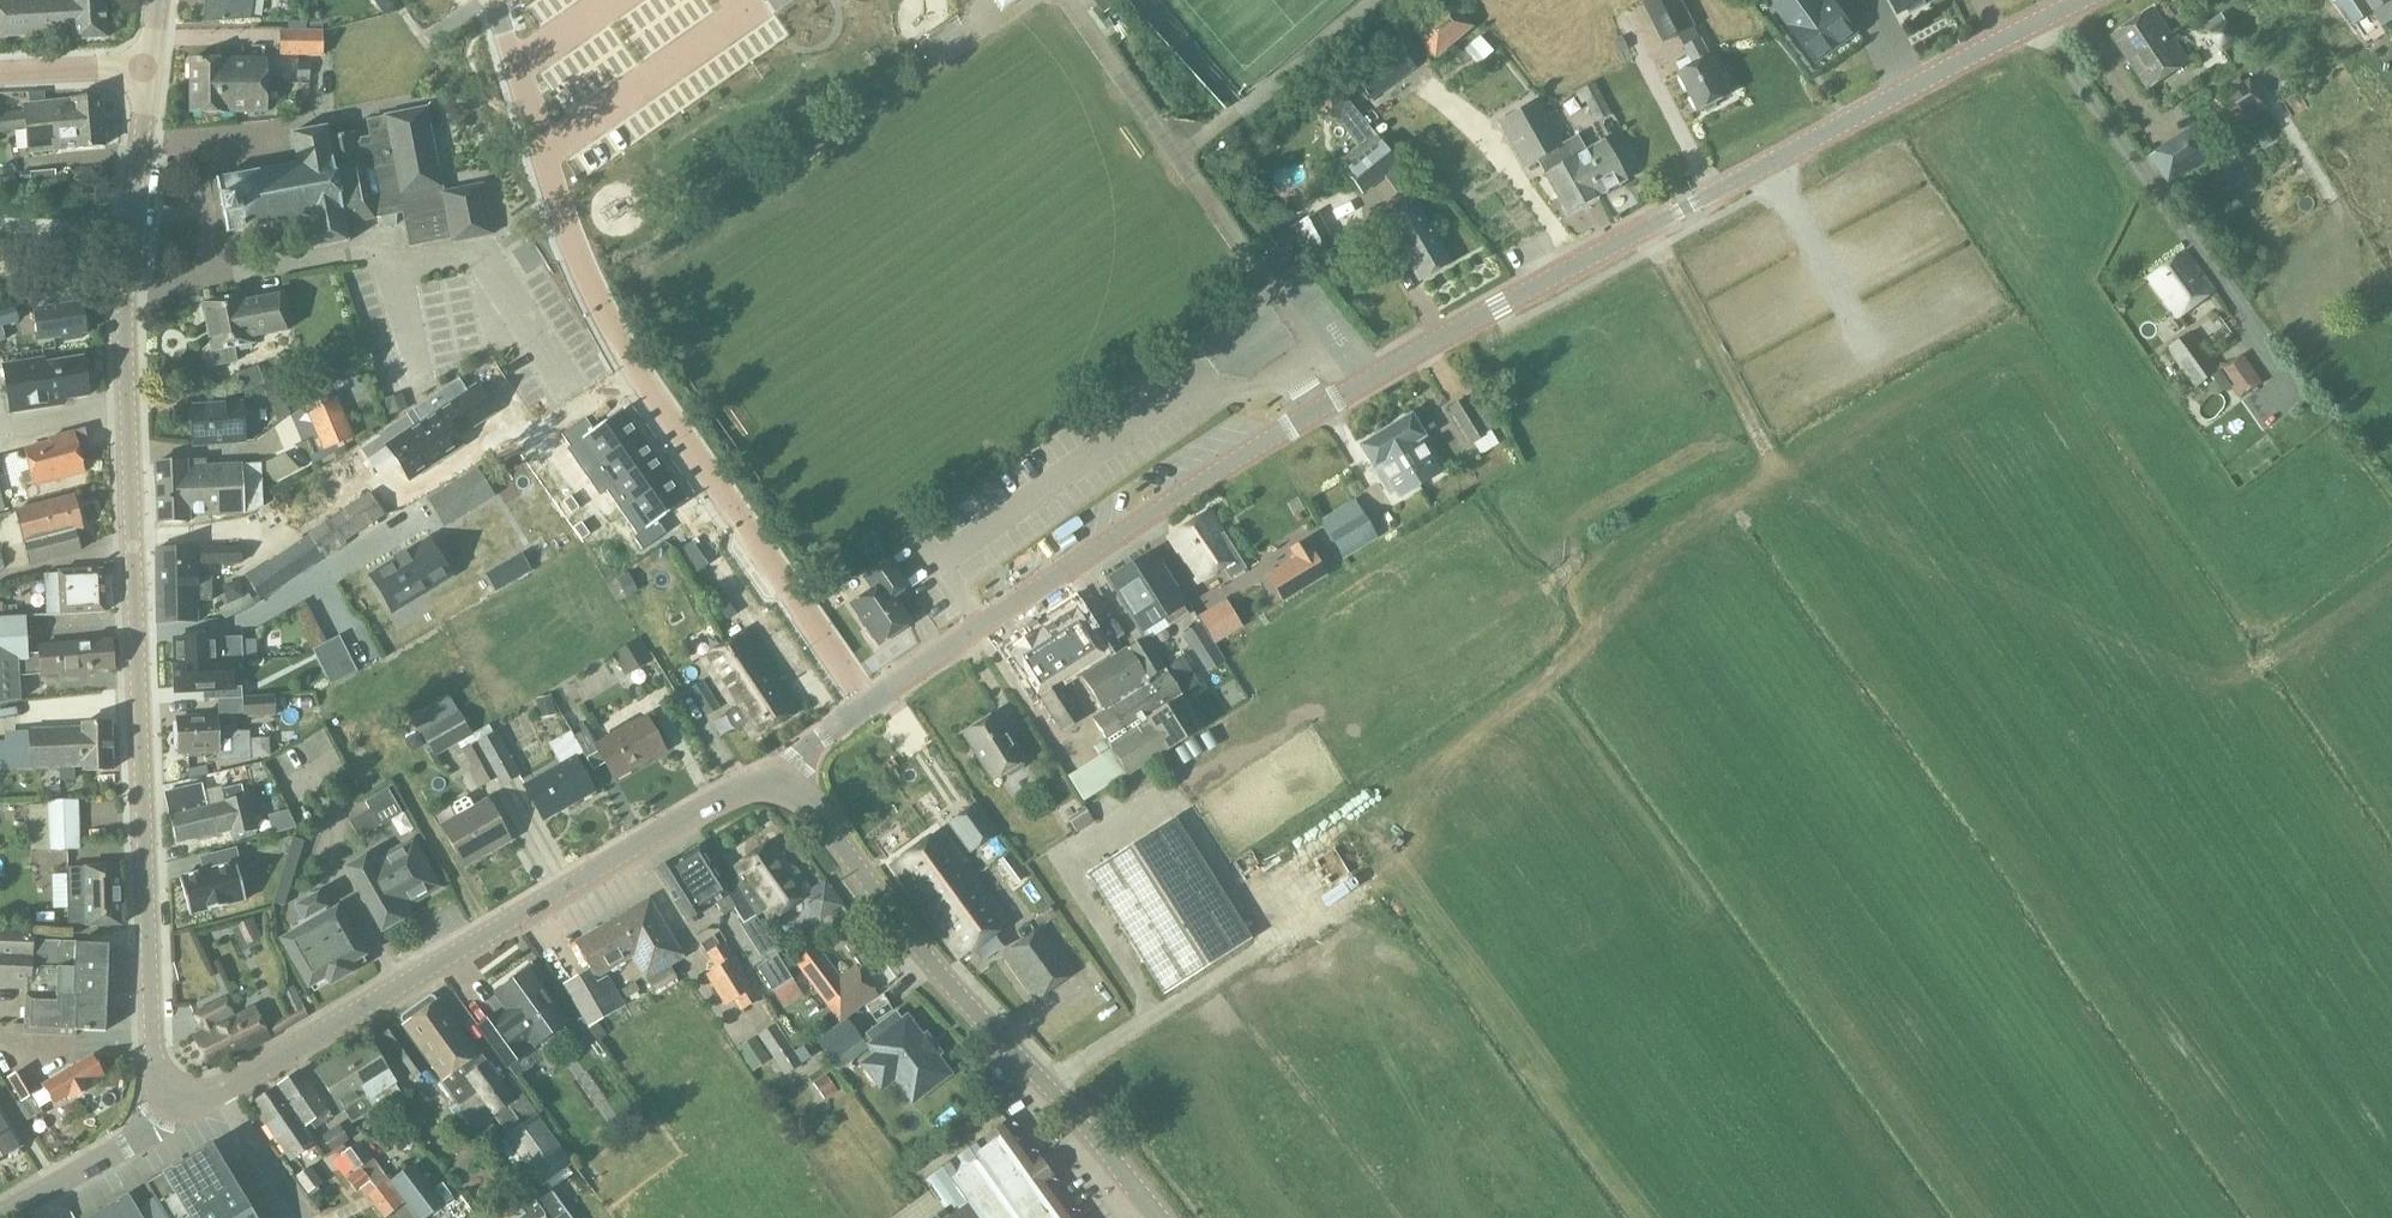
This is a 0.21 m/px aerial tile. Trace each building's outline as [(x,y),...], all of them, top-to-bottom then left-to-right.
[(0,3),(0,38),(72,33),(73,41),(106,39),(104,0),(39,0),(0,3)] [(203,24),(251,20),(254,0),(206,0),(203,24)] [(400,11),(392,0),(376,0),(386,15),(400,11)] [(1003,12),(1021,0),(994,0),(1003,12)] [(1104,14),(1121,1),(1121,0),(1094,0),(1104,14)] [(1436,59),(1474,28),(1451,0),(1447,0),(1411,29),(1436,59)] [(1694,66),(1682,73),(1701,109),(1730,94),(1720,74),(1725,72),(1716,55),(1711,57),(1695,27),(1696,27),(1683,0),(1653,0),(1644,5),(1664,45),(1681,36),(1686,47),(1685,47),(1694,66)] [(1831,0),(1824,5),(1820,0),(1790,0),(1777,9),(1814,62),(1856,33),(1831,0)] [(1898,15),(1907,10),(1909,14),(1926,5),(1924,1),(1926,0),(1890,0),(1898,15)] [(2358,23),(2391,1),(2391,0),(2344,0),(2358,23)] [(2113,37),(2149,90),(2189,62),(2154,9),(2113,37)] [(288,31),(308,30),(308,21),(288,21),(288,31)] [(281,56),(324,56),(324,30),(308,30),(288,31),(281,31),(281,56)] [(1465,50),(1479,66),(1494,53),(1481,37),(1465,50)] [(1355,77),(1372,101),(1417,69),(1400,46),(1355,77)] [(190,61),(191,113),(267,113),(267,60),(190,61)] [(298,78),(310,78),(310,63),(298,63),(298,78)] [(2251,79),(2216,101),(2232,128),(2267,106),(2251,79)] [(1323,92),(1318,116),(1339,120),(1344,97),(1333,84),(1323,92)] [(1597,124),(1611,116),(1595,84),(1576,94),(1582,106),(1586,103),(1597,124)] [(32,104),(24,104),(27,129),(40,128),(40,122),(60,120),(60,122),(103,119),(101,97),(48,102),(47,92),(32,93),(32,104)] [(1546,175),(1545,176),(1567,214),(1621,184),(1599,145),(1586,152),(1577,137),(1560,147),(1535,103),(1501,123),(1526,167),(1537,160),(1546,175)] [(348,243),(345,225),(374,220),(374,219),(381,218),(386,228),(395,226),(396,215),(403,214),(410,248),(451,240),(451,244),(492,236),(483,186),(443,194),(427,107),(384,115),(384,117),(367,120),(370,137),(360,139),(361,143),(356,144),(354,134),(329,139),(327,127),(326,127),(326,126),(291,132),(297,165),(216,181),(226,234),(307,218),(314,250),(348,243)] [(0,115),(0,132),(15,130),(12,114),(0,115)] [(40,128),(27,129),(29,152),(105,145),(103,119),(60,122),(60,120),(40,122),(40,128)] [(2169,185),(2218,155),(2200,126),(2151,156),(2169,185)] [(1363,196),(1401,166),(1379,139),(1363,152),(1365,155),(1344,172),(1363,196)] [(1384,218),(1421,280),(1450,263),(1414,201),(1384,218)] [(1332,250),(1325,238),(1304,250),(1310,261),(1332,250)] [(1276,248),(1262,258),(1275,277),(1289,267),(1276,248)] [(2187,319),(2222,292),(2193,253),(2157,280),(2187,319)] [(238,363),(235,349),(254,345),(252,339),(287,333),(280,296),(245,303),(244,297),(203,305),(212,353),(213,353),(216,367),(238,363)] [(87,333),(83,303),(33,311),(38,341),(63,337),(63,341),(81,338),(81,334),(87,333)] [(23,335),(14,305),(0,309),(0,342),(23,335)] [(2231,321),(2210,328),(2224,370),(2245,364),(2231,321)] [(2221,370),(2193,331),(2168,349),(2196,388),(2221,370)] [(62,401),(88,397),(87,391),(91,390),(89,376),(84,376),(82,359),(44,365),(43,360),(3,366),(10,414),(51,407),(50,407),(63,403),(62,401)] [(237,376),(215,386),(223,402),(243,393),(244,395),(261,388),(255,374),(240,381),(237,376)] [(262,384),(279,423),(292,413),(276,378),(262,384)] [(449,402),(435,410),(455,441),(493,418),(476,392),(468,397),(463,390),(448,399),(449,402)] [(444,393),(430,401),(435,410),(449,402),(444,393)] [(336,395),(305,408),(324,452),(355,438),(336,395)] [(1483,427),(1465,398),(1450,408),(1467,436),(1483,427)] [(420,426),(385,448),(407,483),(460,450),(455,441),(435,410),(430,401),(412,413),(420,426)] [(189,410),(193,448),(244,443),(240,405),(189,410)] [(641,436),(625,412),(596,432),(576,446),(592,470),(641,436)] [(1411,415),(1390,427),(1423,483),(1439,474),(1435,467),(1440,463),(1425,438),(1411,415)] [(587,421),(564,437),(572,449),(576,446),(596,432),(587,421)] [(1423,483),(1390,427),(1359,446),(1373,469),(1374,469),(1389,494),(1394,491),(1398,498),(1423,483)] [(33,485),(33,484),(84,471),(80,455),(90,452),(84,429),(48,439),(49,444),(24,450),(29,471),(22,473),(25,487),(33,485)] [(657,458),(641,436),(592,470),(607,492),(657,458)] [(672,481),(657,458),(607,492),(623,515),(672,481)] [(240,464),(240,466),(206,468),(206,462),(154,465),(157,524),(189,523),(189,518),(243,515),(243,514),(252,514),(263,507),(262,464),(240,464)] [(478,471),(429,501),(444,525),(493,495),(478,471)] [(688,503),(672,481),(623,515),(638,537),(638,538),(658,524),(688,503)] [(80,551),(75,531),(82,529),(73,495),(15,510),(24,544),(29,563),(80,551)] [(580,511),(571,499),(564,505),(572,517),(580,511)] [(1379,538),(1355,500),(1321,522),(1344,559),(1379,538)] [(1224,533),(1222,534),(1209,513),(1170,537),(1199,583),(1223,568),(1230,580),(1247,569),(1224,533)] [(635,540),(643,552),(667,536),(658,524),(638,538),(638,537),(635,540)] [(590,538),(581,526),(573,531),(582,543),(590,538)] [(446,549),(454,563),(475,552),(467,537),(446,549)] [(262,599),(317,564),(302,541),(258,569),(256,568),(246,575),(262,599)] [(1283,568),(1269,577),(1276,589),(1284,601),(1305,588),(1321,578),(1327,575),(1316,558),(1306,541),(1292,550),(1297,559),(1283,568)] [(394,563),(372,577),(393,612),(450,577),(429,542),(407,556),(405,557),(406,558),(396,564),(396,563),(394,563)] [(680,552),(696,575),(709,566),(693,543),(680,552)] [(200,547),(201,565),(242,564),(241,546),(200,547)] [(212,578),(196,579),(195,550),(155,551),(157,624),(197,623),(196,602),(213,601),(212,578)] [(532,571),(522,554),(504,564),(514,581),(532,571)] [(1183,605),(1150,554),(1110,579),(1143,631),(1165,617),(1168,621),(1183,612),(1180,607),(1183,605)] [(878,640),(880,644),(913,622),(895,596),(909,586),(891,560),(866,577),(874,589),(852,604),(868,626),(867,632),(872,639),(878,640)] [(47,615),(59,614),(59,615),(104,612),(102,569),(57,572),(57,575),(45,575),(47,615)] [(627,598),(638,591),(628,574),(617,581),(627,598)] [(1228,607),(1203,622),(1215,643),(1240,628),(1228,607)] [(1009,650),(1037,695),(1102,654),(1074,609),(1009,650)] [(21,701),(20,677),(41,675),(41,674),(59,673),(60,678),(74,677),(74,671),(114,669),(112,642),(39,647),(40,655),(29,656),(26,617),(4,618),(0,618),(0,705),(21,701)] [(1193,629),(1185,635),(1194,649),(1203,663),(1211,658),(1219,653),(1210,638),(1201,624),(1193,629)] [(747,628),(723,644),(749,683),(745,686),(748,690),(743,694),(749,702),(767,730),(799,710),(747,628)] [(308,643),(311,651),(312,650),(327,642),(323,635),(308,643)] [(176,662),(175,663),(175,665),(203,663),(231,662),(244,661),(243,649),(242,637),(229,638),(216,638),(195,639),(175,640),(176,651),(176,662)] [(1203,729),(1184,699),(1165,669),(1150,644),(1146,637),(1128,648),(1132,654),(1088,681),(1106,710),(1092,719),(1111,748),(1067,774),(1083,801),(1127,774),(1128,776),(1203,729)] [(653,660),(639,638),(613,654),(626,676),(653,660)] [(723,644),(701,658),(733,708),(725,713),(737,731),(745,726),(753,739),(767,730),(743,694),(748,690),(745,686),(749,683),(723,644)] [(344,645),(331,652),(345,679),(358,672),(344,645)] [(203,663),(175,665),(175,678),(176,692),(190,691),(213,690),(213,694),(213,695),(213,700),(228,700),(243,699),(243,697),(243,692),(242,687),(237,687),(232,687),(232,675),(231,662),(203,663)] [(690,690),(708,717),(721,708),(703,681),(691,689),(680,672),(665,681),(677,699),(690,690)] [(1062,682),(1039,696),(1062,733),(1085,718),(1062,682)] [(244,718),(276,717),(274,695),(243,697),(243,699),(244,718)] [(538,700),(541,713),(554,710),(551,697),(538,700)] [(420,731),(435,758),(473,736),(458,709),(420,731)] [(218,716),(218,717),(197,718),(197,721),(178,722),(179,754),(220,752),(220,750),(237,749),(237,734),(240,734),(239,715),(218,716)] [(995,715),(964,734),(993,780),(1024,761),(995,715)] [(593,770),(605,764),(614,781),(664,752),(645,719),(597,746),(584,723),(571,730),(593,770)] [(75,768),(83,768),(83,771),(113,771),(112,724),(82,724),(82,728),(30,729),(30,731),(3,742),(0,742),(0,767),(7,767),(7,770),(30,769),(60,768),(60,781),(75,781),(75,768)] [(568,726),(546,739),(557,757),(579,744),(568,726)] [(521,776),(497,732),(494,734),(491,729),(476,737),(479,742),(463,751),(474,770),(470,772),(479,789),(498,779),(502,786),(521,776)] [(405,740),(409,747),(417,750),(425,745),(418,733),(405,740)] [(525,787),(543,820),(593,792),(574,759),(525,787)] [(165,795),(177,846),(231,834),(232,840),(256,834),(247,798),(225,803),(222,790),(204,794),(203,787),(165,795)] [(453,809),(459,819),(441,829),(463,866),(508,840),(486,803),(476,809),(470,799),(465,798),(454,804),(453,809)] [(81,850),(80,800),(49,801),(50,850),(81,850)] [(978,803),(951,823),(972,852),(1000,832),(978,803)] [(1086,809),(1069,820),(1077,834),(1095,822),(1086,809)] [(370,811),(349,823),(359,839),(380,827),(370,811)] [(1251,940),(1174,818),(1087,873),(1165,995),(1251,940)] [(942,829),(891,865),(925,912),(976,876),(942,829)] [(1346,882),(1330,836),(1312,842),(1329,888),(1346,882)] [(294,840),(274,904),(284,907),(304,843),(294,840)] [(793,869),(773,840),(734,868),(771,921),(812,892),(795,868),(793,869)] [(375,853),(346,870),(382,932),(411,916),(407,908),(440,889),(413,842),(380,861),(375,853)] [(735,880),(725,886),(700,846),(675,862),(673,860),(655,872),(687,922),(716,903),(723,916),(737,907),(747,924),(757,918),(735,880)] [(182,878),(180,878),(190,915),(246,901),(237,866),(240,865),(236,849),(207,857),(211,870),(182,877),(182,878)] [(1008,870),(1018,863),(1011,853),(1002,860),(1000,862),(1007,871),(1008,870)] [(69,926),(86,925),(86,926),(120,925),(119,867),(85,867),(85,868),(67,869),(69,926)] [(1010,923),(976,876),(925,912),(959,960),(1010,923)] [(291,928),(294,934),(282,942),(309,989),(327,978),(331,986),(350,974),(346,967),(364,957),(337,910),(328,915),(318,896),(298,908),(305,919),(291,928)] [(596,979),(632,958),(645,981),(684,958),(649,899),(575,943),(596,979)] [(238,921),(245,942),(257,938),(250,917),(238,921)] [(1044,927),(1003,956),(1035,1001),(1076,972),(1044,927)] [(865,944),(859,936),(846,946),(862,967),(880,954),(869,940),(865,944)] [(706,976),(725,1006),(734,1000),(741,1011),(759,1000),(724,943),(719,946),(713,937),(701,944),(716,969),(706,976)] [(796,964),(821,997),(843,981),(818,947),(796,964)] [(29,952),(28,966),(36,966),(56,966),(57,953),(29,952)] [(792,979),(777,956),(758,968),(772,992),(792,979)] [(564,1028),(570,1025),(537,979),(540,977),(530,964),(518,974),(520,977),(496,994),(508,1010),(498,1017),(496,1014),(478,1027),(507,1067),(527,1053),(524,1049),(530,1044),(533,1049),(540,1044),(542,1048),(566,1030),(564,1028)] [(36,966),(35,996),(88,998),(89,968),(56,966),(36,966)] [(594,987),(586,973),(566,985),(591,1027),(616,1012),(600,984),(594,987)] [(623,990),(628,999),(641,992),(636,983),(623,990)] [(295,987),(281,994),(292,1017),(306,1011),(295,987)] [(34,1025),(34,1026),(54,1026),(87,1027),(88,998),(35,996),(34,1025)] [(201,1029),(203,1033),(191,1039),(208,1072),(268,1042),(251,1009),(217,1026),(216,1022),(235,1013),(226,996),(193,1012),(201,1029)] [(403,1017),(403,1020),(405,1024),(403,1026),(437,1073),(458,1102),(461,1106),(477,1094),(495,1119),(497,1117),(510,1135),(539,1114),(520,1087),(510,1094),(475,1045),(472,1047),(455,1024),(438,1000),(434,1003),(432,1000),(429,999),(403,1017)] [(873,1045),(914,1099),(947,1074),(933,1055),(937,1053),(926,1039),(922,1041),(907,1020),(903,1023),(896,1014),(868,1034),(875,1044),(873,1045)] [(848,1019),(817,1041),(834,1065),(865,1044),(848,1019)] [(598,1023),(590,1029),(599,1042),(608,1036),(598,1023)] [(804,1065),(777,1024),(759,1036),(786,1077),(804,1065)] [(26,1025),(26,1039),(54,1040),(54,1026),(34,1026),(34,1025),(26,1025)] [(427,1070),(395,1025),(380,1036),(412,1080),(427,1070)] [(754,1071),(770,1061),(755,1037),(738,1047),(754,1071)] [(343,1057),(375,1109),(401,1093),(394,1081),(368,1041),(343,1057)] [(796,1053),(803,1064),(819,1054),(812,1042),(796,1053)] [(92,1056),(42,1085),(53,1104),(68,1095),(71,1100),(90,1089),(87,1084),(103,1076),(100,1072),(102,1067),(99,1062),(94,1060),(92,1056)] [(375,1109),(343,1057),(317,1074),(340,1110),(343,1109),(353,1124),(375,1109)] [(39,1092),(25,1068),(6,1078),(20,1102),(39,1092)] [(277,1087),(304,1127),(311,1122),(316,1130),(332,1119),(327,1111),(300,1071),(277,1087)] [(838,1090),(828,1076),(816,1084),(826,1098),(838,1090)] [(304,1127),(277,1087),(252,1104),(291,1161),(316,1144),(304,1127)] [(455,1104),(443,1114),(458,1135),(470,1126),(455,1104)] [(21,1145),(0,1109),(0,1157),(21,1145)] [(506,1138),(511,1145),(510,1148),(517,1157),(520,1157),(522,1160),(518,1162),(518,1168),(520,1171),(520,1172),(535,1193),(535,1192),(536,1194),(536,1198),(535,1199),(534,1198),(520,1209),(524,1213),(517,1217),(572,1217),(566,1210),(565,1210),(560,1203),(560,1202),(553,1192),(551,1193),(543,1183),(571,1163),(570,1162),(570,1163),(537,1116),(506,1138)] [(929,1217),(1079,1217),(1052,1181),(1056,1179),(1037,1152),(1031,1156),(1008,1123),(929,1179),(947,1205),(929,1217)] [(339,1125),(322,1137),(335,1155),(345,1147),(344,1145),(350,1140),(339,1125)] [(158,1209),(164,1217),(255,1217),(224,1166),(223,1167),(210,1146),(149,1183),(163,1206),(158,1209)] [(346,1180),(357,1194),(360,1191),(373,1208),(375,1206),(384,1217),(386,1217),(406,1203),(373,1160),(354,1174),(346,1180)] [(418,1217),(428,1217),(446,1205),(416,1164),(391,1182),(418,1217)] [(323,1183),(311,1166),(295,1178),(308,1194),(323,1183)] [(114,1205),(91,1217),(122,1217),(114,1205)] [(158,1209),(143,1217),(164,1217),(158,1209)]
